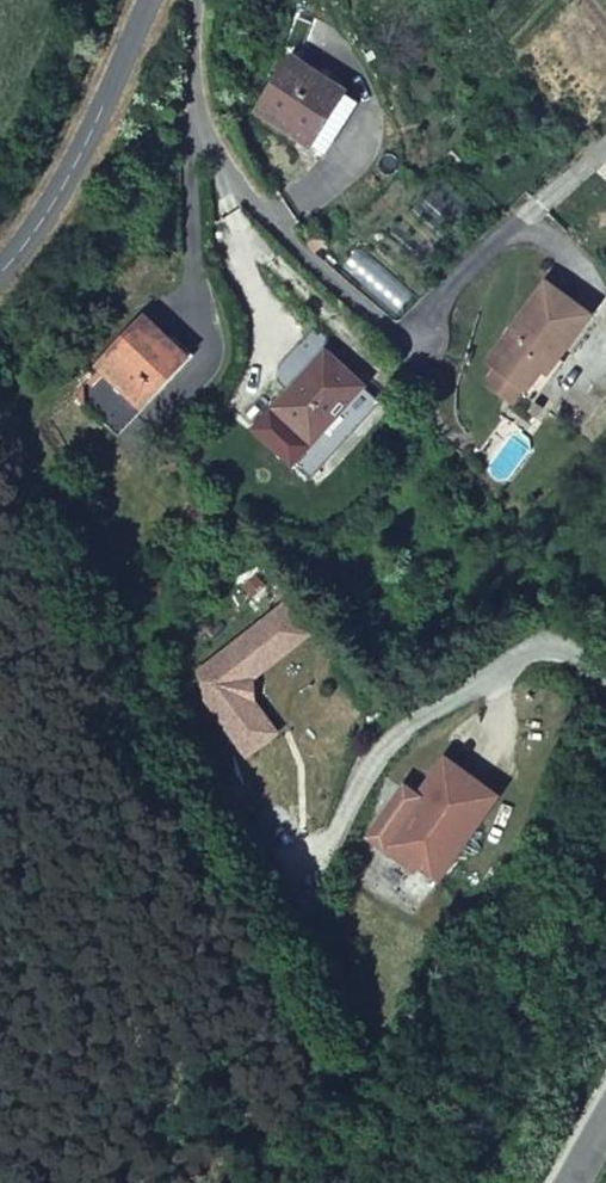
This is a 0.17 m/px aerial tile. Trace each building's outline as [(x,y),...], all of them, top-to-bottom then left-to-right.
[(347,91),(297,56),(259,113),(308,148),(347,91)] [(362,102),(347,91),(308,148),(323,159),(362,102)] [(593,316),(549,285),(495,362),(505,368),(529,386),(532,388),(546,370),(552,374),(565,355),(593,316)] [(199,358),(161,322),(112,373),(149,412),(199,358)] [(343,355),(288,411),(324,451),(381,394),(343,355)] [(541,401),(570,359),(565,355),(552,374),(546,370),(532,388),(529,386),(526,390),(541,401)] [(529,386),(505,368),(495,383),(519,400),(526,390),(529,386)] [(207,682),(250,745),(281,725),(255,688),(258,668),(317,625),(295,595),(211,656),(207,682)] [(423,866),(442,881),(506,798),(453,758),(424,795),(411,785),(372,835),(418,871),(423,866)]
